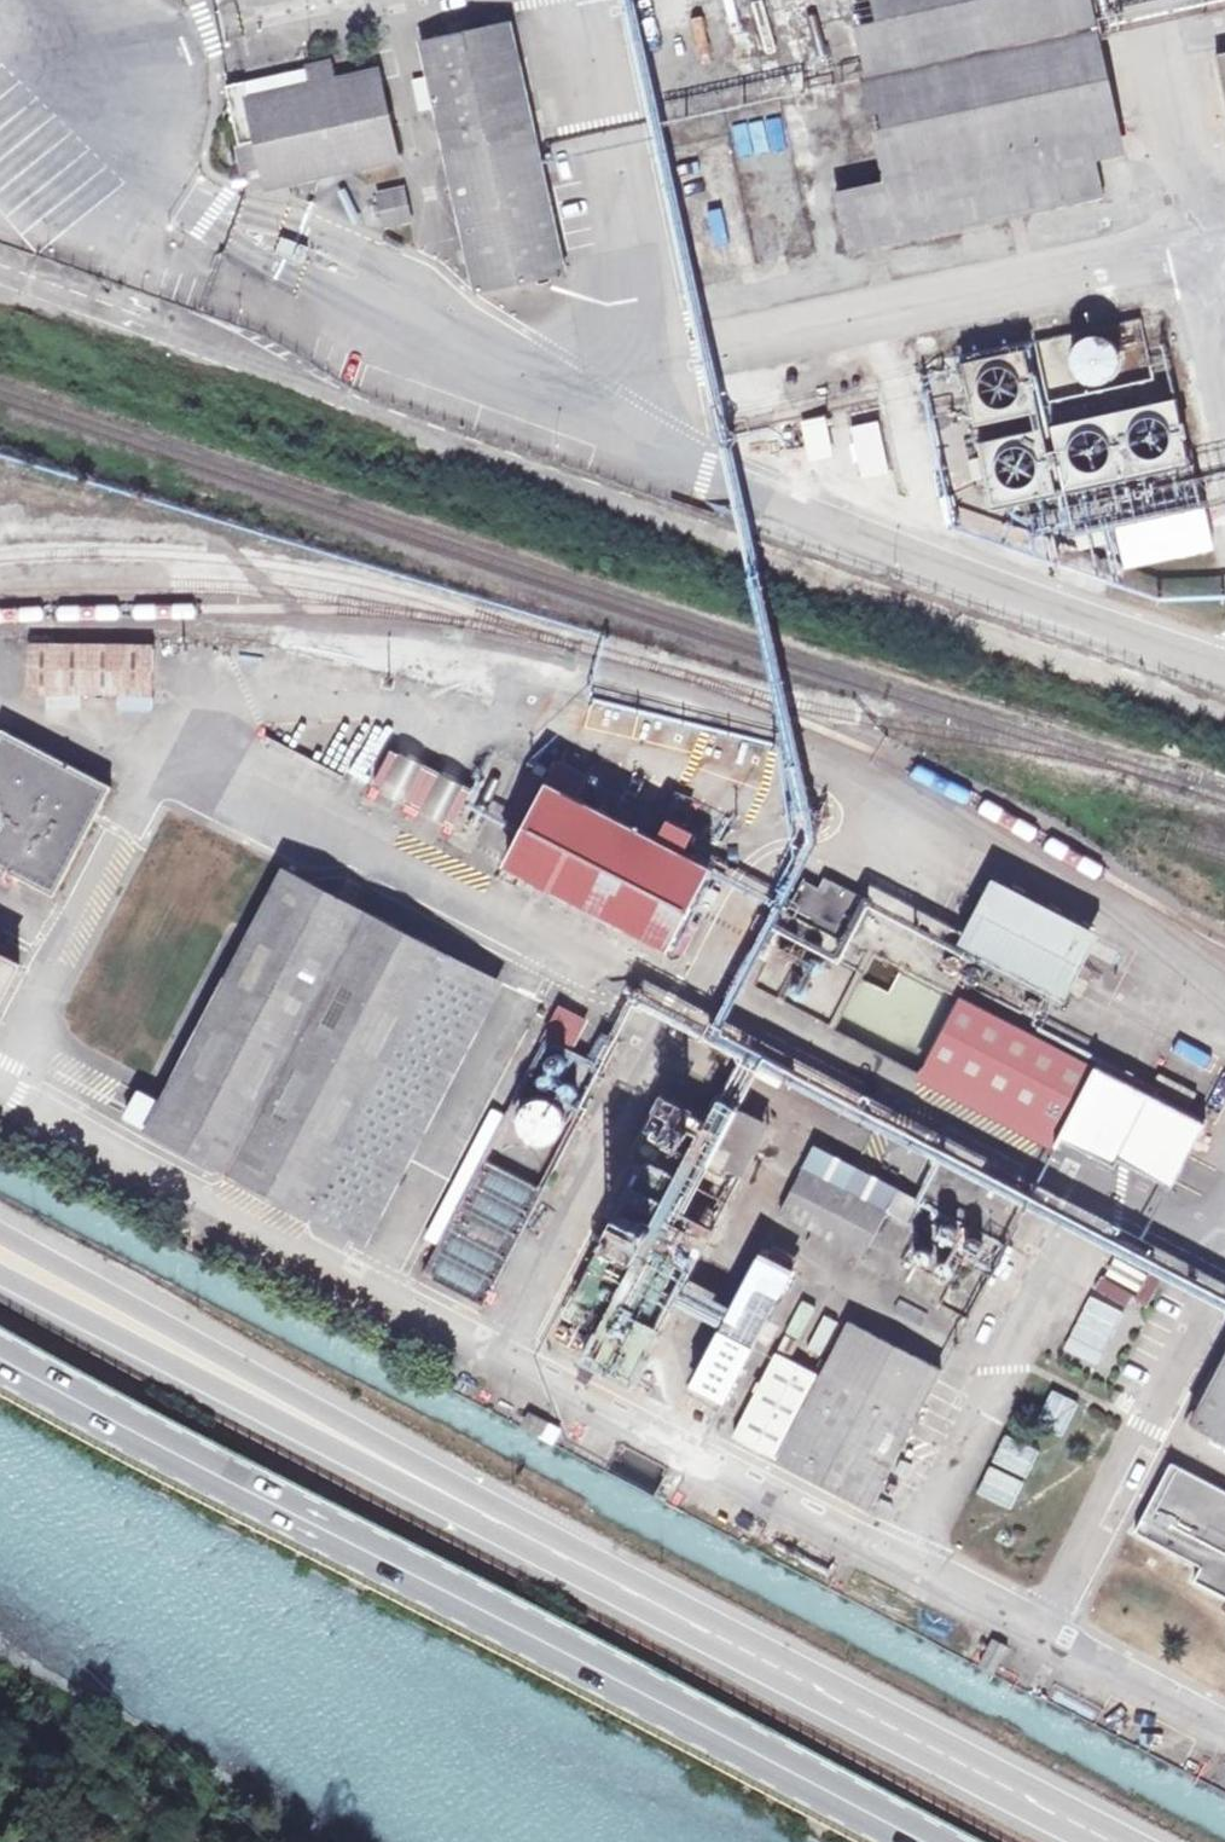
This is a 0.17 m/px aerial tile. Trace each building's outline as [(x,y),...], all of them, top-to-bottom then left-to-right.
[(1094,0),(851,0),(890,179),(946,167),(938,131),(938,130),(1057,104),(1054,89),(1054,88),(1080,82),(1097,161),(1128,154),(1094,0)] [(566,272),(512,24),(422,43),(477,292),(566,272)] [(1217,55),(1224,93),(1224,53),(1217,55)] [(398,159),(379,71),(335,81),(332,64),(309,69),(310,74),(289,79),(292,91),(249,101),(258,144),(241,148),(246,170),(263,166),(268,188),(398,159)] [(1104,196),(1080,83),(1054,89),(1057,104),(1057,105),(938,131),(946,167),(945,168),(837,191),(850,252),(1104,196)] [(410,213),(405,188),(395,191),(400,215),(410,213)] [(400,215),(395,191),(379,194),(386,227),(412,221),(410,213),(400,215)] [(304,262),(309,248),(283,238),(278,252),(304,262)] [(1121,368),(1122,359),(1120,350),(1114,342),(1106,337),(1097,336),(1087,338),(1080,344),(1075,352),(1073,361),(1076,370),(1081,378),(1090,383),(1099,384),(1108,382),(1116,376),(1121,368)] [(1041,412),(1027,348),(962,362),(976,426),(1041,412)] [(1191,463),(1177,399),(1054,426),(1068,490),(1191,463)] [(829,454),(823,420),(805,423),(812,457),(829,454)] [(890,472),(879,422),(853,428),(863,478),(890,472)] [(1058,492),(1044,428),(979,442),(993,506),(1058,492)] [(1214,549),(1205,506),(1117,526),(1127,568),(1214,549)] [(1117,540),(1114,528),(1077,536),(1080,548),(1117,540)] [(154,695),(154,645),(30,643),(29,693),(154,695)] [(113,787),(3,729),(0,735),(0,813),(3,821),(0,826),(0,868),(55,897),(113,787)] [(472,791),(391,749),(374,783),(455,824),(472,791)] [(683,853),(657,840),(627,824),(633,811),(619,804),(612,817),(577,798),(588,776),(558,760),(547,782),(532,774),(504,828),(520,836),(505,864),(668,948),(710,867),(683,853)] [(683,853),(695,831),(669,818),(657,840),(683,853)] [(312,1215),(448,954),(284,868),(148,1129),(312,1215)] [(1101,933),(993,878),(959,942),(1067,998),(1101,933)] [(844,936),(863,898),(831,881),(825,892),(803,881),(789,908),(844,936)] [(875,890),(869,905),(951,937),(957,922),(875,890)] [(356,1238),(423,1110),(492,977),(448,954),(312,1215),(356,1238)] [(0,955),(0,1001),(19,965),(0,955)] [(1206,1124),(1100,1068),(1097,1067),(1096,1068),(961,998),(928,1062),(1063,1132),(1061,1137),(1117,1166),(1121,1159),(1174,1187),(1206,1124)] [(572,1052),(589,1020),(559,1005),(542,1036),(546,1039),(572,1052)] [(608,1061),(619,1041),(602,1032),(591,1052),(608,1061)] [(508,1112),(438,1245),(423,1274),(482,1304),(584,1109),(579,1107),(600,1067),(572,1052),(546,1039),(508,1112)] [(1199,1092),(1161,1073),(1153,1088),(1191,1107),(1199,1092)] [(696,1279),(759,1120),(708,1100),(678,1176),(632,1158),(605,1226),(645,1241),(637,1259),(662,1269),(664,1266),(696,1279)] [(438,1245),(508,1112),(497,1106),(427,1239),(438,1245)] [(365,1242),(431,1114),(423,1110),(356,1238),(365,1242)] [(910,1222),(921,1200),(815,1145),(781,1212),(864,1255),(887,1210),(910,1222)] [(1010,1205),(1018,1189),(988,1173),(980,1189),(1010,1205)] [(958,1237),(958,1234),(958,1233),(958,1232),(958,1230),(956,1227),(953,1225),(951,1225),(949,1225),(946,1225),(943,1227),(941,1230),(941,1232),(941,1234),(941,1236),(942,1238),(944,1240),(947,1242),(950,1242),(953,1241),(956,1240),(957,1238),(958,1237)] [(981,1249),(981,1247),(981,1246),(981,1243),(979,1241),(977,1240),(975,1239),(972,1239),(971,1240),(969,1241),(968,1243),(967,1246),(967,1248),(969,1251),(970,1252),(971,1253),(974,1253),(976,1253),(979,1252),(980,1251),(981,1249)] [(932,1261),(932,1258),(932,1257),(932,1255),(932,1254),(930,1251),(927,1249),(924,1248),(920,1249),(918,1251),(916,1252),(916,1254),(915,1257),(915,1260),(916,1262),(917,1263),(920,1265),(923,1266),(927,1265),(929,1264),(931,1262),(932,1261)] [(727,1400),(796,1268),(767,1253),(727,1332),(722,1329),(694,1383),(727,1400)] [(954,1272),(955,1270),(955,1269),(954,1266),(953,1264),(952,1263),(951,1261),(949,1261),(948,1260),(946,1260),(943,1261),(940,1262),(938,1265),(937,1268),(937,1270),(938,1272),(939,1274),(941,1276),(943,1277),(945,1278),(947,1278),(949,1277),(952,1276),(954,1273),(954,1272)] [(1128,1306),(1131,1298),(1150,1304),(1158,1278),(1109,1263),(1098,1297),(1128,1306)] [(619,1293),(619,1289),(618,1286),(615,1283),(612,1281),(608,1281),(605,1282),(602,1284),(599,1287),(599,1291),(599,1294),(601,1298),(604,1300),(608,1301),(611,1301),(615,1299),(617,1297),(619,1293)] [(971,1300),(972,1297),(972,1296),(971,1295),(971,1293),(970,1292),(968,1290),(967,1289),(964,1288),(962,1288),(959,1289),(956,1291),(954,1294),(954,1296),(954,1298),(954,1299),(954,1301),(955,1303),(957,1304),(959,1306),(962,1306),(966,1306),(969,1304),(970,1303),(971,1300)] [(785,1334),(802,1342),(818,1309),(801,1301),(785,1334)] [(633,1381),(655,1330),(634,1321),(613,1372),(633,1381)] [(871,1507),(943,1368),(852,1321),(823,1376),(779,1352),(736,1436),(871,1507)] [(1193,1421),(1224,1437),(1224,1360),(1193,1421)] [(1049,1391),(1037,1427),(1065,1436),(1077,1401),(1049,1391)] [(1003,1434),(990,1463),(1027,1479),(1040,1449),(1003,1434)] [(1172,1461),(1136,1531),(1203,1566),(1195,1580),(1224,1596),(1224,1489),(1172,1461)]
